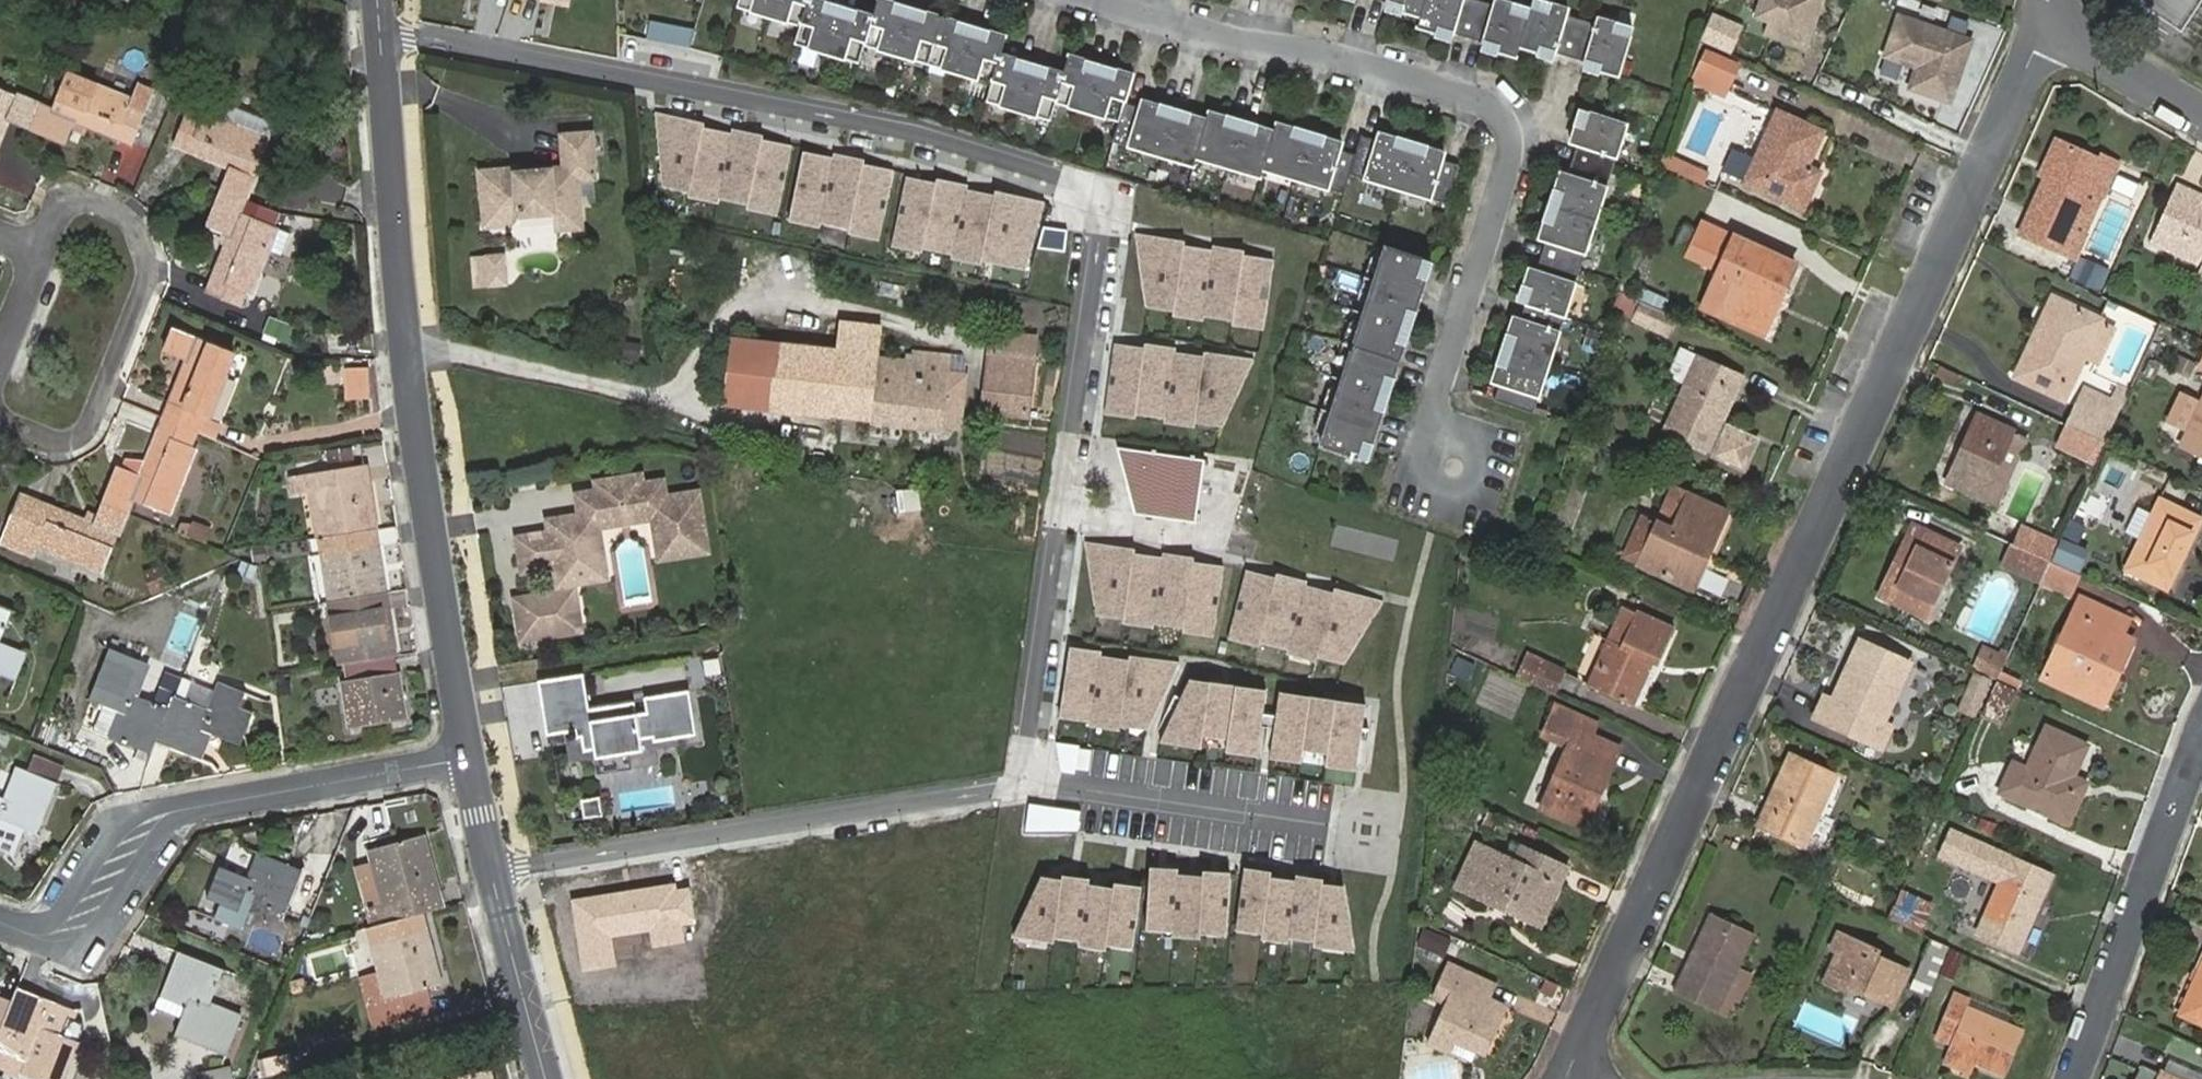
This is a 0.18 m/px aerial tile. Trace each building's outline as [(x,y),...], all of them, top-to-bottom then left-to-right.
[(1438,202),(1450,163),(1435,159),(1437,151),(1372,132),(1370,139),(1354,134),(1348,154),(1332,149),(1335,141),(1270,122),(1268,129),(1204,110),(1201,118),(1138,98),(1136,105),(1121,101),(1130,72),(1065,53),(1059,70),(998,52),(1003,34),(892,0),(874,0),(870,13),(828,0),(735,0),(734,4),(797,23),(792,41),(856,60),(861,43),(988,81),(982,99),(1045,118),(1050,100),(1113,119),(1107,139),(1187,164),(1190,155),(1254,175),(1256,167),(1337,192),(1342,173),(1438,202)] [(1389,2),(1387,5),(1422,16),(1419,26),(1452,36),(1453,32),(1484,42),(1483,45),(1516,55),(1519,45),(1554,55),(1555,51),(1585,61),(1584,64),(1618,74),(1632,26),(1599,16),(1597,22),(1566,13),(1568,7),(1545,0),(1533,0),(1531,7),(1507,0),(1496,0),(1495,3),(1484,0),(1383,0),(1389,2)] [(1805,46),(1821,0),(1761,0),(1755,16),(1771,21),(1767,33),(1805,46)] [(2181,33),(2201,2),(2201,0),(2132,0),(2132,1),(2181,33)] [(1711,13),(1698,39),(1727,53),(1740,27),(1711,13)] [(1910,87),(1950,101),(1970,41),(1899,17),(1886,56),(1917,67),(1910,87)] [(689,48),(692,28),(647,21),(644,41),(689,48)] [(1691,82),(1724,97),(1739,64),(1706,50),(1691,82)] [(140,81),(133,98),(68,71),(54,107),(42,102),(41,105),(30,130),(66,145),(75,123),(132,147),(156,88),(140,81)] [(41,105),(0,88),(0,149),(11,122),(30,130),(41,105)] [(247,198),(276,124),(226,104),(219,121),(189,109),(173,147),(229,169),(222,188),(247,198)] [(1496,400),(1534,412),(1626,123),(1580,108),(1570,141),(1577,143),(1568,173),(1560,171),(1539,237),(1547,240),(1537,270),(1530,268),(1520,300),(1527,302),(1522,318),(1515,315),(1494,382),(1501,384),(1496,400)] [(708,123),(653,111),(662,187),(688,193),(687,198),(719,204),(720,199),(747,205),(746,209),(781,217),(796,144),(768,138),(769,133),(731,124),(729,132),(707,127),(708,123)] [(1778,112),(1757,159),(1734,149),(1723,172),(1804,208),(1819,172),(1807,167),(1823,133),(1778,112)] [(561,135),(563,168),(513,172),(510,169),(480,171),(485,227),(511,225),(522,213),(550,211),(556,216),(557,231),(583,229),(581,207),(571,195),(579,181),(596,179),(592,133),(561,135)] [(2100,159),(2061,142),(2031,209),(2020,233),(2075,258),(2086,234),(2071,227),(2088,189),(2104,195),(2119,163),(2102,156),(2100,159)] [(834,160),(801,153),(787,223),(822,230),(823,225),(848,231),(847,235),(881,242),(895,174),(861,167),(862,161),(835,156),(834,160)] [(936,183),(906,176),(889,248),(923,256),(925,250),(951,256),(950,260),(980,266),(981,262),(1028,273),(1044,204),(996,193),(995,198),(966,191),(968,185),(937,178),(936,183)] [(2177,183),(2149,242),(2198,264),(2201,256),(2201,207),(2200,206),(2201,202),(2201,194),(2177,183)] [(272,225),(277,210),(247,198),(222,188),(207,226),(228,234),(205,292),(242,307),(247,292),(255,295),(281,229),(272,225)] [(2071,227),(2086,234),(2104,195),(2088,189),(2071,227)] [(1785,288),(1796,263),(1703,221),(1687,257),(1719,271),(1702,307),(1763,335),(1773,313),(1768,311),(1780,286),(1785,288)] [(1187,243),(1132,234),(1145,310),(1172,314),(1171,319),(1203,324),(1204,319),(1231,323),(1230,327),(1266,332),(1277,259),(1248,255),(1249,249),(1211,243),(1209,251),(1186,247),(1187,243)] [(1386,248),(1323,447),(1363,459),(1368,442),(1374,444),(1385,410),(1379,408),(1389,377),(1395,379),(1406,344),(1399,343),(1409,311),(1416,313),(1427,279),(1420,277),(1425,261),(1386,248)] [(504,256),(487,257),(489,286),(506,284),(504,256)] [(2105,269),(2087,261),(2078,282),(2095,291),(2105,269)] [(2060,301),(2049,326),(2042,322),(2017,376),(2064,399),(2084,356),(2101,320),(2060,301)] [(1676,317),(1642,302),(1635,320),(1668,335),(1676,317)] [(2101,320),(2084,356),(2099,363),(2116,327),(2101,320)] [(960,429),(966,372),(949,371),(951,354),(913,349),(911,360),(878,357),(881,328),(842,323),(837,351),(735,340),(727,403),(943,428),(943,427),(960,429)] [(211,420),(238,353),(173,327),(164,351),(185,359),(161,417),(200,433),(206,418),(211,420)] [(612,355),(635,360),(639,343),(615,339),(612,355)] [(1221,429),(1256,361),(1201,353),(1201,357),(1178,353),(1179,346),(1140,340),(1140,345),(1111,341),(1099,414),(1135,420),(1135,415),(1162,419),(1161,425),(1193,430),(1194,425),(1221,429)] [(984,412),(1039,417),(1044,369),(1017,366),(1018,353),(990,351),(984,412)] [(1709,452),(1745,376),(1700,354),(1663,432),(1709,452)] [(2177,357),(2171,369),(2187,377),(2193,365),(2177,357)] [(367,369),(346,369),(346,396),(367,396),(367,369)] [(2068,425),(2106,442),(2130,390),(2117,384),(2110,399),(2085,387),(2068,425)] [(2184,446),(2198,416),(2176,406),(2162,435),(2184,446)] [(2184,446),(2201,454),(2201,406),(2198,416),(2184,446)] [(1979,415),(1948,482),(1996,504),(2026,437),(1979,415)] [(161,417),(138,474),(117,466),(102,503),(129,513),(134,499),(172,515),(199,449),(194,447),(200,433),(161,417)] [(2068,425),(2058,445),(2096,463),(2106,442),(2068,425)] [(1744,468),(1757,439),(1729,427),(1716,455),(1744,468)] [(350,447),(331,450),(333,461),(352,458),(350,447)] [(1204,461),(1115,447),(1133,513),(1194,522),(1204,461)] [(320,539),(376,530),(365,465),(290,476),(293,495),(312,492),(320,539)] [(605,583),(601,551),(597,531),(608,517),(644,511),(658,521),(665,563),(709,556),(699,499),(667,504),(665,488),(644,492),(642,483),(601,489),(603,498),(593,499),(594,506),(590,512),(583,513),(585,522),(552,527),(554,538),(521,544),(526,577),(559,572),(562,586),(512,593),(518,639),(584,630),(578,587),(588,585),(605,583)] [(1624,556),(1641,563),(1639,565),(1692,589),(1726,512),(1675,488),(1658,525),(1641,518),(1624,556)] [(95,522),(36,498),(28,518),(13,512),(0,544),(0,545),(34,559),(38,549),(104,575),(129,513),(102,503),(95,522)] [(2126,532),(2141,539),(2126,569),(2168,589),(2201,519),(2160,499),(2153,513),(2138,507),(2126,532)] [(608,517),(597,531),(658,521),(644,511),(608,517)] [(193,523),(188,535),(206,542),(210,530),(193,523)] [(2014,544),(2051,561),(2059,542),(2023,526),(2014,544)] [(1923,529),(1889,600),(1926,617),(1960,546),(1923,529)] [(329,601),(386,593),(376,530),(320,539),(329,601)] [(1134,551),(1080,542),(1093,617),(1119,621),(1119,626),(1151,631),(1152,626),(1178,630),(1178,634),(1213,640),(1224,566),(1195,562),(1196,557),(1158,551),(1157,558),(1134,555),(1134,551)] [(2002,565),(2041,583),(2042,581),(2051,561),(2014,544),(2012,543),(2002,565)] [(2084,554),(2062,545),(2055,561),(2077,570),(2084,554)] [(2051,561),(2042,581),(2070,594),(2079,574),(2051,561)] [(1343,666),(1381,600),(1336,591),(1335,595),(1312,589),(1314,581),(1277,572),(1275,577),(1247,570),(1229,642),(1263,651),(1264,647),(1291,653),(1289,658),(1321,666),(1322,662),(1343,666)] [(1699,589),(1719,596),(1725,578),(1705,571),(1699,589)] [(395,656),(397,656),(386,593),(329,601),(339,666),(344,665),(361,662),(395,656)] [(2094,701),(2110,667),(2117,671),(2131,639),(2121,635),(2127,620),(2081,599),(2074,615),(2084,619),(2055,683),(2094,701)] [(13,611),(0,606),(0,643),(13,611)] [(1652,661),(1659,664),(1674,628),(1625,606),(1589,684),(1632,705),(1652,661)] [(164,675),(153,703),(139,697),(157,653),(130,642),(126,655),(110,649),(90,700),(104,705),(94,731),(152,754),(158,741),(175,696),(181,681),(164,675)] [(1910,664),(1860,642),(1833,700),(1825,697),(1816,716),(1882,747),(1891,727),(1883,723),(1910,664)] [(0,644),(0,680),(1,676),(16,682),(27,654),(0,644)] [(2008,656),(1984,645),(1973,668),(1997,679),(2008,656)] [(1146,731),(1181,663),(1127,656),(1126,660),(1102,656),(1102,652),(1067,647),(1058,719),(1086,723),(1085,728),(1119,732),(1120,727),(1146,731)] [(1528,654),(1517,677),(1554,694),(1565,670),(1528,654)] [(398,672),(395,656),(361,662),(344,665),(346,680),(342,681),(349,729),(408,719),(400,672),(398,672)] [(1488,669),(1477,701),(1513,713),(1524,681),(1488,669)] [(548,734),(566,731),(571,762),(596,758),(598,771),(633,766),(630,752),(644,750),(642,742),(698,733),(691,689),(588,705),(584,675),(539,682),(548,734)] [(1983,714),(2002,723),(2017,689),(1998,680),(1983,714)] [(218,681),(207,709),(175,696),(158,741),(203,759),(213,734),(241,745),(254,713),(240,708),(246,693),(218,681)] [(1265,691),(1187,681),(1156,743),(1198,751),(1199,738),(1225,742),(1223,755),(1254,759),(1260,728),(1272,731),(1267,760),(1299,765),(1301,752),(1324,756),(1322,769),(1355,773),(1364,705),(1278,692),(1274,719),(1260,716),(1265,691)] [(1557,704),(1551,718),(1592,737),(1598,722),(1557,704)] [(1585,828),(1619,749),(1592,737),(1551,718),(1543,736),(1568,747),(1541,809),(1585,828)] [(2047,728),(2028,770),(2014,763),(2001,792),(2068,822),(2081,794),(2067,788),(2086,746),(2047,728)] [(1805,845),(1836,775),(1791,754),(1758,824),(1805,845)] [(22,768),(52,780),(57,768),(27,756),(22,768)] [(58,783),(52,780),(22,768),(17,766),(4,798),(0,797),(0,850),(15,855),(24,833),(36,837),(58,783)] [(581,822),(599,817),(593,797),(575,802),(581,822)] [(1078,811),(1027,804),(1023,835),(1075,833),(1078,811)] [(2001,882),(1978,932),(2018,950),(2051,876),(1952,831),(1942,855),(2001,882)] [(368,850),(384,906),(368,910),(373,927),(423,913),(444,907),(424,835),(368,850)] [(1567,868),(1522,847),(1516,862),(1477,844),(1458,884),(1495,901),(1497,896),(1536,914),(1551,880),(1560,884),(1567,868)] [(305,868),(269,854),(259,880),(221,864),(208,898),(223,904),(217,919),(240,928),(252,897),(288,911),(305,868)] [(1228,874),(1200,872),(1200,878),(1176,877),(1177,871),(1146,870),(1143,934),(1169,935),(1169,941),(1198,942),(1198,936),(1224,938),(1228,874)] [(1312,943),(1312,941),(1311,949),(1354,955),(1343,888),(1320,885),(1321,880),(1294,876),(1293,883),(1269,879),(1270,874),(1243,870),(1233,932),(1260,936),(1259,943),(1285,947),(1286,939),(1312,943)] [(1058,883),(1038,879),(1008,939),(1050,947),(1051,939),(1076,943),(1076,950),(1102,955),(1103,949),(1132,953),(1140,890),(1111,886),(1111,891),(1085,887),(1085,881),(1060,878),(1058,883)] [(675,883),(571,900),(584,974),(617,968),(612,938),(649,932),(652,948),(685,943),(682,925),(694,923),(689,890),(676,892),(675,883)] [(1930,908),(1900,894),(1889,919),(1919,933),(1930,908)] [(425,990),(442,985),(423,913),(373,927),(368,928),(387,1000),(370,1005),(377,1028),(431,1013),(425,990)] [(1753,933),(1712,913),(1675,993),(1717,1012),(1753,933)] [(1425,932),(1419,946),(1445,956),(1450,942),(1425,932)] [(1841,953),(1837,963),(1834,961),(1825,979),(1846,989),(1848,984),(1878,998),(1882,990),(1897,997),(1908,971),(1875,956),(1877,950),(1839,933),(1832,948),(1841,953)] [(1930,995),(1949,947),(1931,939),(1911,987),(1930,995)] [(180,952),(158,1008),(184,1019),(178,1034),(225,1053),(240,1016),(210,1004),(224,970),(180,952)] [(1484,1057),(1494,1034),(1487,1031),(1498,1003),(1489,999),(1495,985),(1449,964),(1433,997),(1447,1004),(1429,1043),(1470,1061),(1474,1052),(1484,1057)] [(2180,1013),(2201,1023),(2201,964),(2180,1013)] [(10,1054),(29,1061),(24,1074),(37,1078),(47,1078),(52,1067),(66,1072),(78,1040),(64,1035),(74,1010),(18,988),(13,1001),(0,1034),(0,1050),(10,1054)] [(1948,1050),(2006,1074),(2023,1031),(1966,1007),(1969,999),(1953,993),(1936,1036),(1952,1042),(1948,1050)] [(13,1001),(0,996),(0,1034),(13,1001)] [(10,1054),(0,1050),(0,1067),(4,1069),(10,1054)] [(202,1078),(232,1078),(229,1068),(201,1074),(202,1078)] [(491,1071),(454,1078),(493,1078),(491,1071)]
